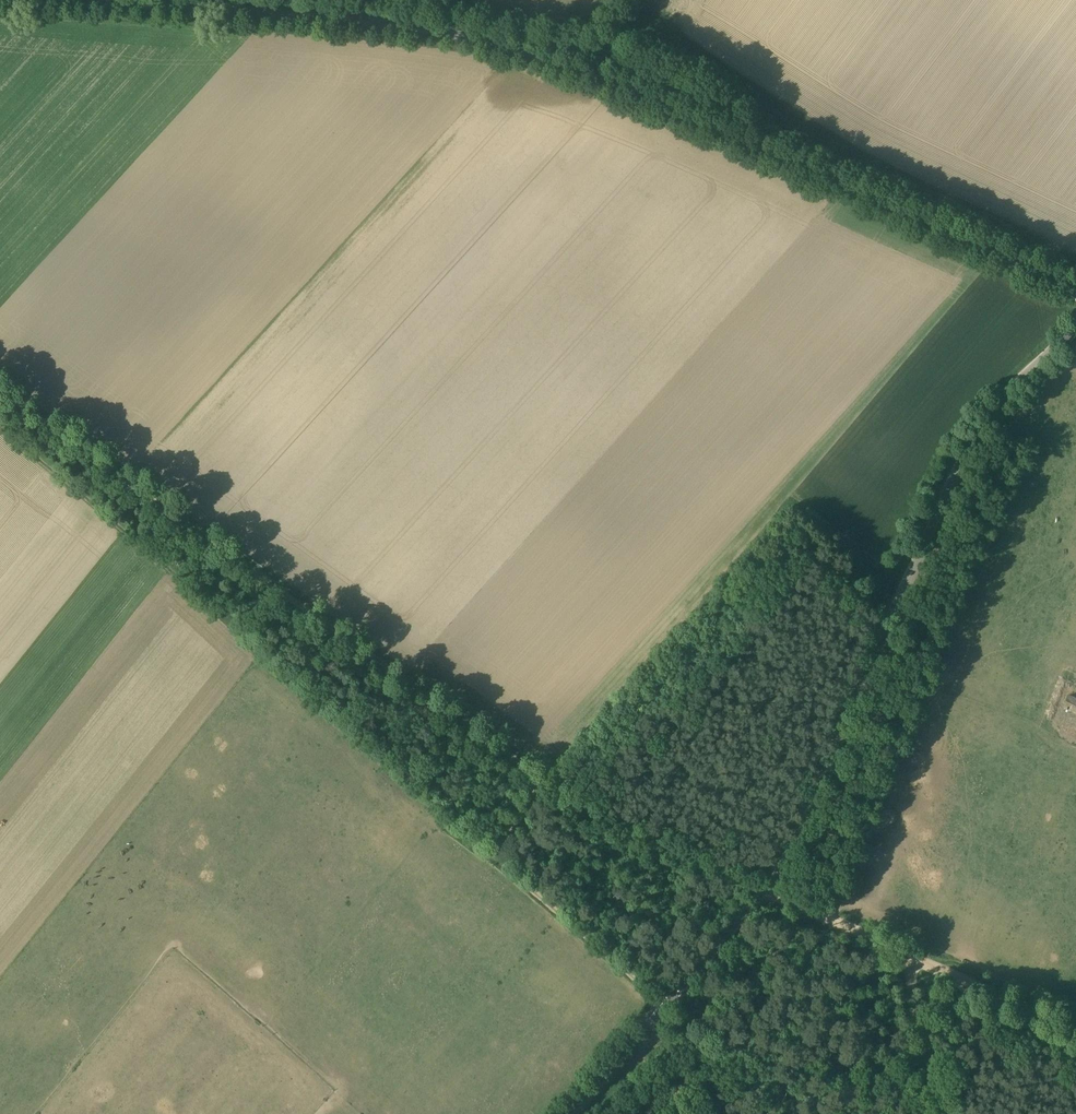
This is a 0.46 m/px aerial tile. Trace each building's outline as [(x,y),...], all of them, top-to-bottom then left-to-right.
[(238,659),(232,667),(241,674),(247,667),(238,659)]
